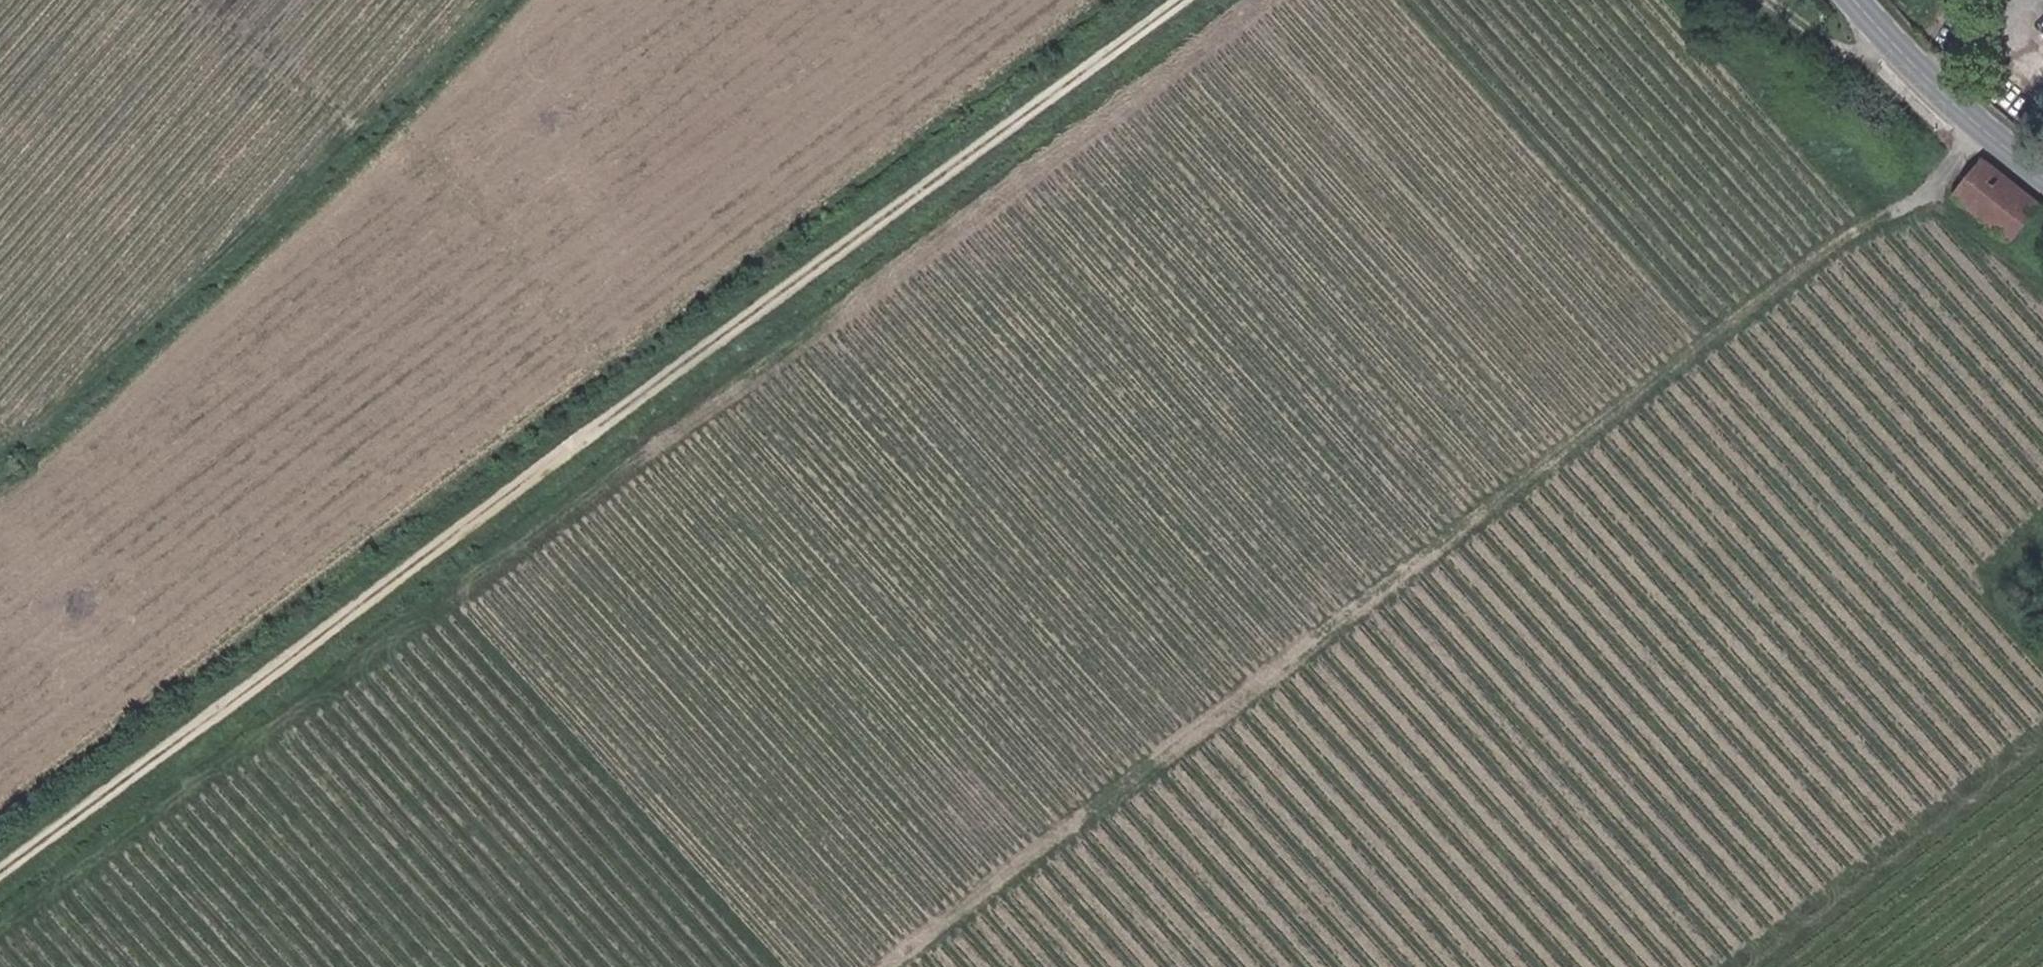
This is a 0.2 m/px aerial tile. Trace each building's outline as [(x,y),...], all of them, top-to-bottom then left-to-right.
[(2042,214),(2042,199),(1992,159),(1965,197),(2022,241),(2042,214)]
